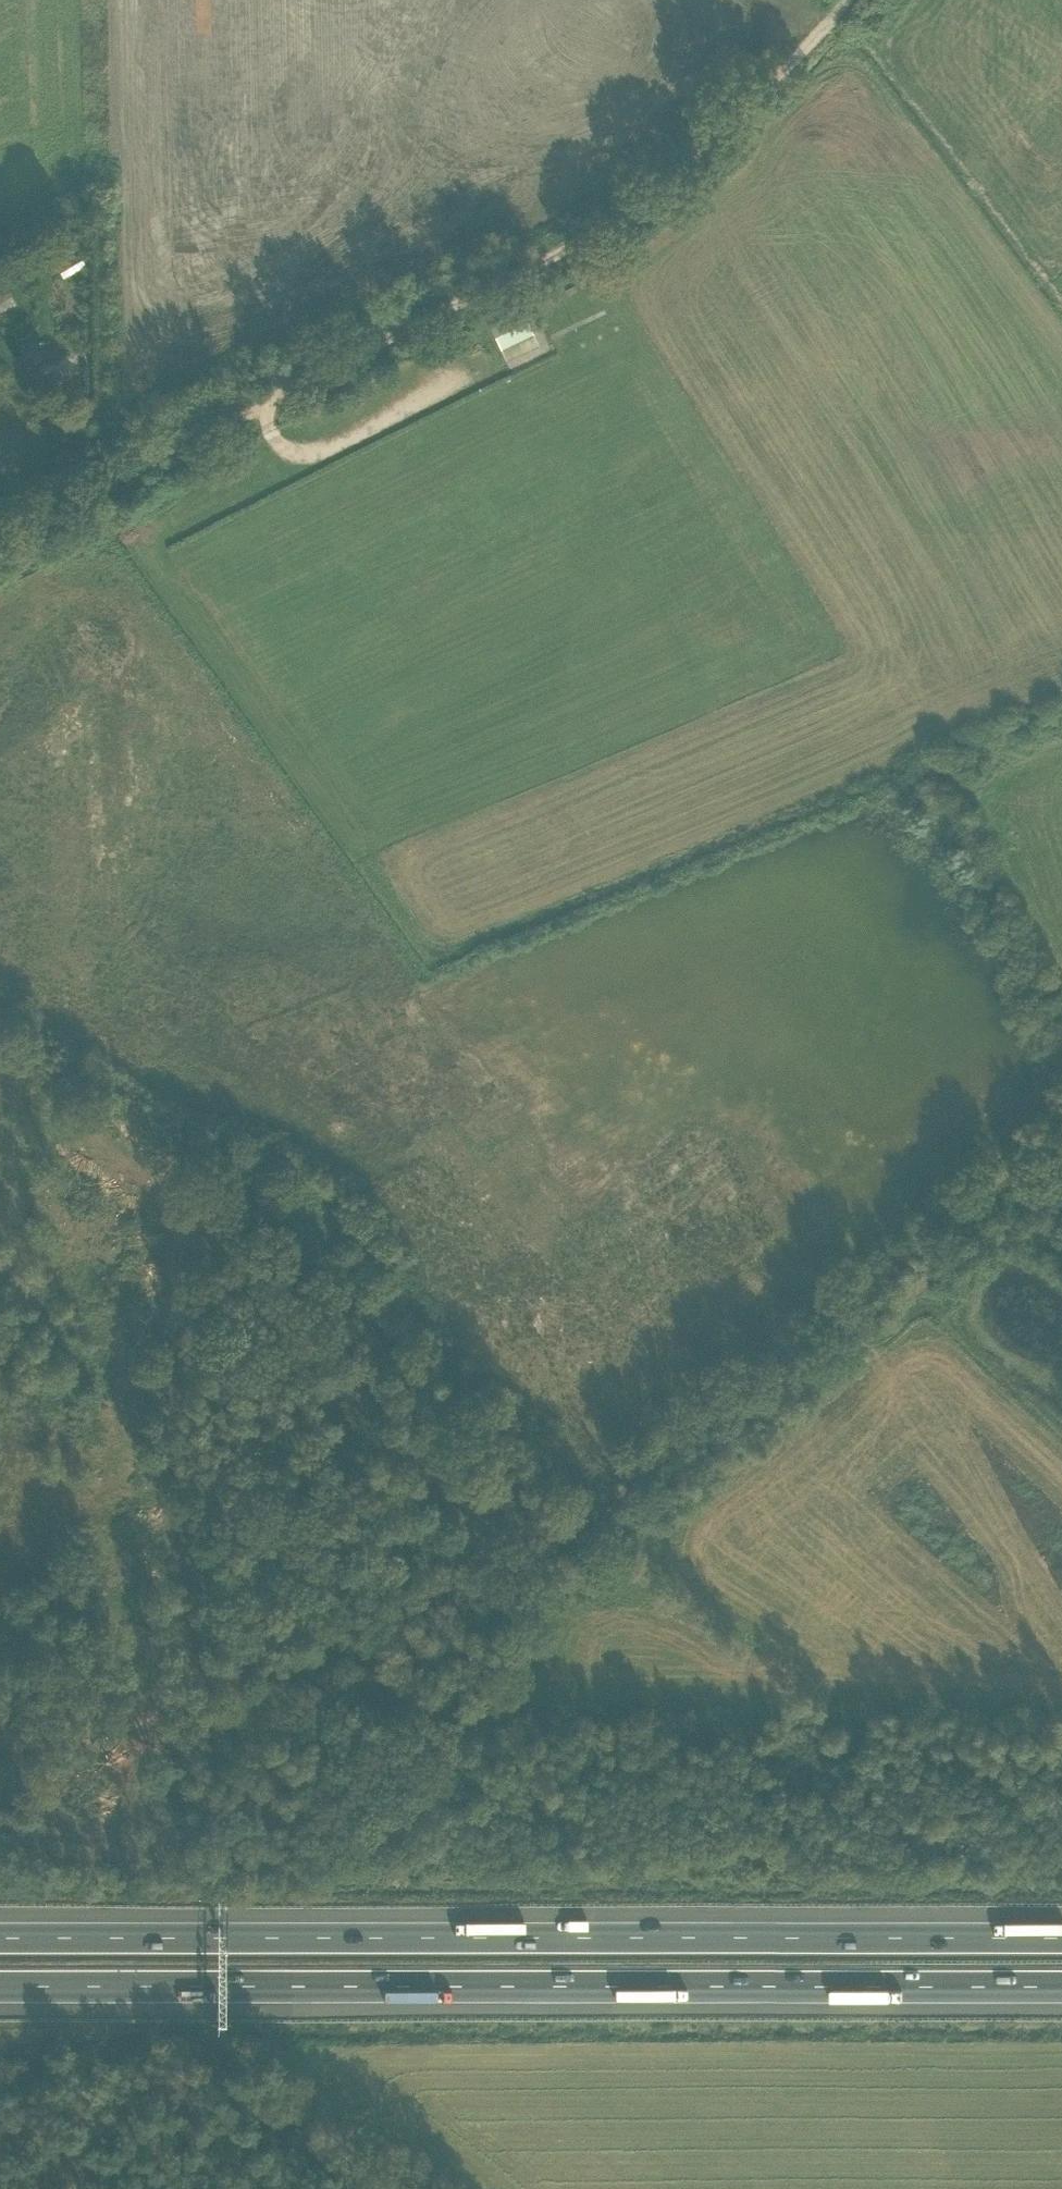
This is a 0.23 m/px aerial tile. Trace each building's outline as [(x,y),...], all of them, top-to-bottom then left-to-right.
[(501,349),(532,334),(521,311),(489,325),(501,349)] [(38,366),(50,392),(82,377),(70,351),(38,366)]
